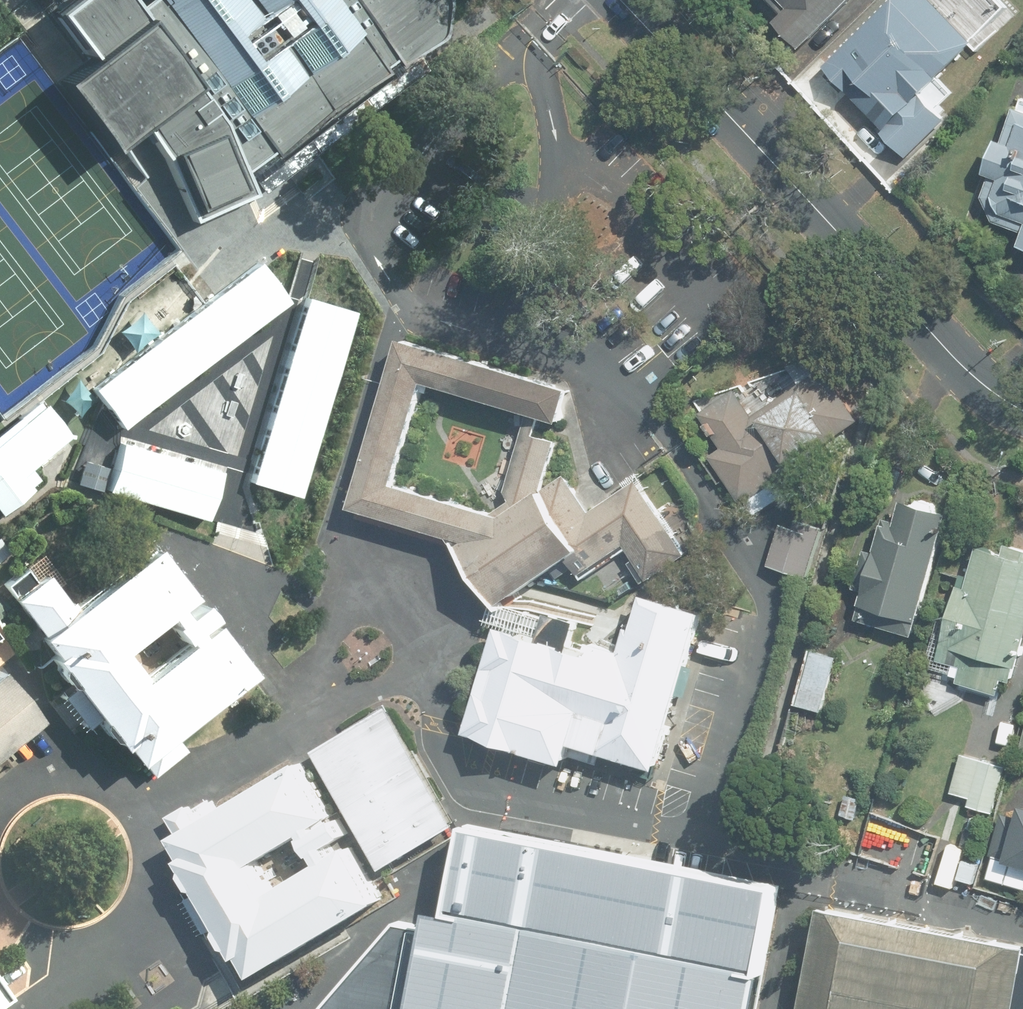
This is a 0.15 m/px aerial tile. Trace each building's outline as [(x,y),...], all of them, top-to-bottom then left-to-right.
[(27,17),(62,62),(29,87),(73,153),(108,121),(152,165),(180,224),(247,195),(230,179),(277,155),(320,115),(396,78),(382,57),(430,16),(417,0),(139,0),(112,18),(99,0),(51,0),(27,17)] [(788,11),(777,22),(814,57),(869,0),(776,0),(788,11)] [(978,0),(895,0),(827,68),(890,131),(884,137),(910,163),(953,121),(927,95),(981,42),(977,38),(987,28),(969,9),(978,0)] [(1021,95),(1008,136),(1001,133),(977,209),(1022,224),(1022,96),(1021,95)] [(258,252),(90,381),(122,423),(290,294),(258,252)] [(306,292),(252,477),(301,491),(356,306),(306,292)] [(588,511),(564,476),(546,488),(575,387),(403,339),(355,507),(455,536),(502,604),(568,560),(578,575),(624,544),(646,580),(687,554),(638,479),(588,511)] [(721,447),(709,454),(750,516),(805,480),(792,461),(861,417),(827,365),(752,414),(745,403),(708,427),(721,447)] [(0,436),(0,510),(29,486),(19,474),(68,435),(42,403),(0,436)] [(207,515),(222,466),(119,435),(104,485),(207,515)] [(877,553),(865,550),(855,590),(864,592),(857,623),(918,638),(949,511),(891,496),(877,553)] [(791,516),(779,556),(815,568),(828,527),(791,516)] [(23,568),(2,584),(40,633),(36,637),(50,655),(47,657),(118,747),(120,746),(134,764),(139,760),(149,773),(182,748),(172,735),(252,673),(213,623),(139,680),(116,652),(191,594),(153,544),(70,608),(42,573),(32,580),(23,568)] [(1022,663),(1022,549),(1011,545),(1008,555),(979,547),(972,575),(964,573),(936,680),(1001,698),(1007,678),(1018,681),(1022,663)] [(498,626),(467,731),(570,761),(576,743),(658,767),(704,610),(643,592),(622,663),(498,626)] [(200,602),(170,627),(182,641),(212,616),(200,602)] [(841,656),(811,649),(796,707),(826,715),(841,656)] [(36,717),(0,673),(0,747),(36,717)] [(388,706),(314,750),(384,867),(458,823),(388,706)] [(973,807),(995,815),(1011,767),(966,752),(953,791),(977,798),(973,807)] [(180,835),(176,837),(188,857),(184,859),(242,957),(246,955),(258,975),(263,973),(284,1008),(319,988),(297,952),(385,900),(352,846),(272,894),(254,865),(336,816),(303,761),(199,823),(187,803),(168,815),(180,835)] [(1009,862),(1022,865),(1022,814),(1022,815),(1004,811),(996,841),(1014,846),(1009,862)] [(340,817),(306,836),(316,854),(350,834),(340,817)] [(474,822),(456,912),(437,911),(432,931),(397,922),(324,1008),(765,1008),(789,883),(474,822)] [(823,879),(796,1008),(1022,1008),(1022,920),(823,879)]
